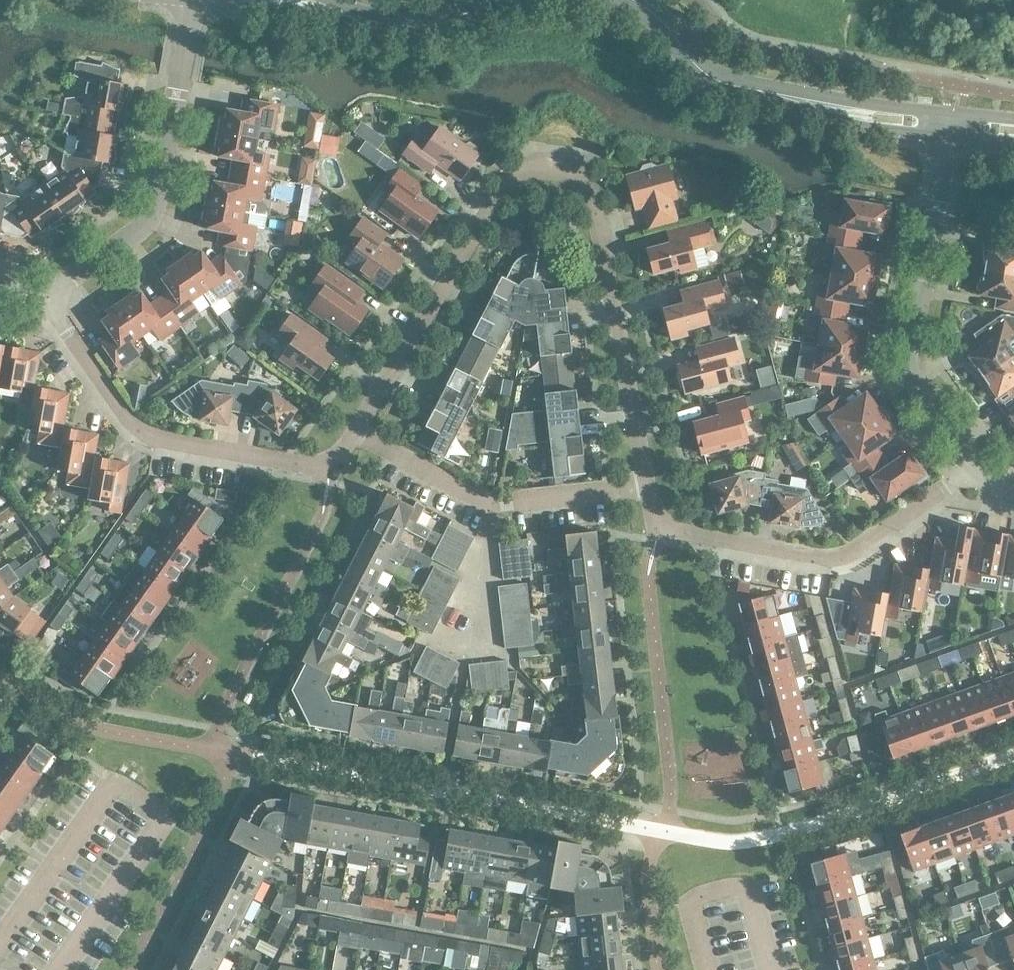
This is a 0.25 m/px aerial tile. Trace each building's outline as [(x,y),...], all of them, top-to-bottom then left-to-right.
[(124,103),(131,90),(128,88),(129,85),(119,83),(121,69),(118,69),(103,64),(102,66),(80,62),(80,63),(78,77),(89,81),(86,97),(66,98),(63,114),(117,124),(119,110),(122,104),(126,106),(126,104),(124,103)] [(219,133),(258,140),(261,127),(275,129),(279,106),(254,101),(251,114),(228,110),(226,118),(222,118),(219,133)] [(58,113),(59,104),(49,102),(47,110),(58,113)] [(104,162),(114,164),(115,161),(118,161),(117,145),(119,145),(119,144),(115,144),(114,137),(117,124),(63,114),(63,115),(72,116),(71,119),(65,132),(68,134),(65,154),(75,156),(104,162)] [(461,180),(479,155),(477,153),(478,148),(470,142),(466,145),(441,128),(426,149),(414,141),(404,154),(430,173),(437,164),(461,180)] [(322,133),(308,130),(306,146),(319,148),(322,133)] [(258,140),(219,133),(216,147),(221,148),(220,157),(243,161),(240,174),(266,178),(267,173),(270,155),(256,153),(258,140)] [(100,185),(104,162),(75,156),(65,154),(62,167),(66,172),(44,187),(67,220),(69,218),(72,220),(81,208),(83,210),(84,209),(81,206),(86,201),(97,193),(95,189),(100,185)] [(316,162),(305,160),(300,183),(312,185),(316,162)] [(651,227),(676,220),(671,199),(677,197),(669,166),(657,170),(656,167),(652,165),(644,167),(642,171),(643,173),(628,177),(636,208),(648,205),(650,210),(647,211),(651,227)] [(423,187),(400,170),(387,188),(394,193),(381,211),(420,238),(438,212),(416,196),(423,187)] [(266,178),(240,174),(238,187),(215,182),(214,191),(209,190),(206,205),(245,212),(248,199),(262,201),(265,184),(266,178)] [(0,234),(1,234),(24,238),(29,235),(31,239),(43,231),(50,228),(51,232),(52,231),(51,229),(66,224),(65,221),(67,220),(44,187),(23,202),(20,197),(4,194),(0,234)] [(830,236),(855,241),(857,229),(884,234),(885,226),(887,226),(891,210),(892,205),(872,201),(871,206),(846,201),(844,215),(834,214),(830,236)] [(745,214),(760,224),(767,214),(753,204),(745,214)] [(266,216),(245,212),(206,205),(203,219),(208,220),(207,229),(230,233),(227,246),(253,251),(257,228),(264,229),(266,216)] [(385,287),(403,261),(380,244),(387,235),(364,218),(349,240),(358,247),(348,261),(385,287)] [(298,222),(288,221),(287,228),(302,230),(304,223),(298,222)] [(713,245),(706,221),(675,230),(679,241),(648,250),(650,257),(647,261),(649,270),(654,271),(654,274),(680,267),(681,273),(698,268),(693,250),(713,245)] [(833,274),(878,282),(879,281),(880,265),(878,265),(879,257),(853,252),(855,241),(830,236),(826,258),(836,261),(833,274)] [(1013,276),(1013,239),(1012,250),(989,246),(988,251),(984,251),(985,267),(985,271),(1013,276)] [(180,261),(203,294),(211,306),(242,285),(227,263),(216,271),(202,252),(195,257),(192,253),(180,261)] [(514,264),(513,267),(492,308),(516,320),(516,321),(526,326),(539,254),(536,254),(532,254),(531,254),(528,254),(525,255),(524,256),(521,258),(520,258),(517,260),(515,263),(514,264)] [(542,255),(539,254),(526,326),(537,325),(537,324),(564,321),(559,275),(558,272),(558,270),(557,269),(556,266),(554,264),(552,261),(550,259),(547,257),(545,256),(542,255)] [(203,294),(180,261),(168,270),(170,274),(163,279),(177,298),(166,305),(181,327),(187,335),(198,327),(193,319),(201,313),(192,302),(203,294)] [(357,287),(327,265),(319,276),(329,283),(310,309),(322,317),(325,317),(351,335),(369,310),(351,297),(357,287)] [(744,286),(743,281),(741,274),(740,270),(724,274),(728,290),(744,286)] [(985,271),(984,274),(977,289),(981,291),(980,295),(1003,299),(1001,310),(1013,313),(1013,276),(985,271)] [(817,308),(842,312),(844,301),(871,305),(872,298),(874,298),(878,282),(833,274),(831,286),(821,285),(817,308)] [(726,305),(720,281),(689,290),(692,302),(664,310),(672,339),(688,335),(687,330),(710,324),(706,311),(726,305)] [(181,327),(166,305),(156,313),(142,293),(135,298),(132,295),(120,303),(143,336),(154,328),(162,340),(181,327)] [(770,301),(767,316),(780,319),(783,303),(770,301)] [(143,336),(120,303),(108,312),(110,316),(103,321),(111,333),(101,340),(106,348),(121,369),(140,355),(132,343),(143,336)] [(465,352),(491,365),(500,349),(501,349),(516,321),(516,320),(492,308),(482,327),(478,325),(473,335),(474,336),(465,352)] [(820,345),(866,354),(866,353),(867,337),(865,336),(867,329),(840,324),(842,312),(817,308),(813,330),(823,333),(820,345)] [(315,331),(292,314),(278,334),(292,344),(281,359),(294,369),(298,364),(319,380),(334,359),(308,340),(315,331)] [(1013,356),(1013,353),(1008,345),(1013,341),(1013,317),(1002,315),(979,331),(988,344),(969,357),(972,361),(969,364),(981,374),(983,377),(1013,356)] [(545,375),(573,372),(571,353),(573,353),(571,342),(567,343),(564,321),(537,324),(537,325),(541,357),(542,357),(545,375)] [(707,345),(710,357),(679,366),(686,393),(731,381),(727,367),(741,363),(734,338),(707,345)] [(866,354),(820,345),(818,358),(799,356),(795,379),(829,385),(831,372),(858,377),(859,369),(861,370),(866,354)] [(0,388),(23,393),(24,387),(36,389),(36,387),(41,358),(20,354),(21,348),(8,346),(0,388)] [(445,400),(469,412),(484,383),(483,382),(491,365),(465,352),(457,369),(456,368),(451,378),(455,380),(445,400)] [(983,377),(985,380),(991,396),(995,394),(998,398),(1013,386),(1013,356),(983,377)] [(573,372),(545,375),(547,393),(545,394),(547,410),(512,414),(509,431),(576,423),(573,401),(578,401),(577,390),(576,390),(573,372)] [(196,418),(200,419),(200,420),(228,426),(231,411),(243,414),(249,381),(249,380),(248,385),(235,383),(234,386),(202,380),(172,402),(173,402),(174,404),(176,405),(178,408),(182,411),(183,412),(187,414),(192,417),(196,418)] [(272,431),(275,431),(280,435),(297,410),(274,394),(276,391),(266,384),(249,381),(243,414),(256,416),(255,417),(260,421),(261,423),(262,424),(264,426),(265,427),(267,429),(269,430),(272,431)] [(147,386),(134,384),(131,400),(135,408),(143,403),(147,386)] [(61,447),(65,428),(70,399),(49,395),(50,389),(36,387),(36,389),(28,429),(40,431),(38,443),(61,447)] [(817,396),(815,387),(805,389),(807,398),(817,396)] [(846,439),(883,413),(872,400),(871,401),(866,394),(844,410),(837,399),(816,414),(830,433),(838,428),(846,439)] [(743,421),(750,419),(745,398),(718,405),(720,416),(694,423),(703,454),(748,442),(743,421)] [(75,418),(86,419),(88,401),(77,400),(75,418)] [(469,412),(445,400),(435,419),(431,417),(426,427),(427,427),(418,444),(446,458),(469,412)] [(851,479),(879,460),(873,450),(895,435),(890,428),(891,427),(884,413),(883,413),(846,439),(853,449),(845,456),(851,464),(843,469),(851,479)] [(576,423),(509,431),(505,450),(518,449),(517,445),(551,441),(555,478),(585,474),(583,455),(584,455),(583,444),(578,445),(576,423)] [(65,428),(61,447),(57,470),(69,472),(67,484),(91,488),(96,457),(99,440),(78,436),(80,430),(65,428)] [(800,452),(794,442),(781,446),(789,459),(800,452)] [(879,460),(851,479),(858,490),(866,485),(871,493),(879,487),(887,499),(909,484),(911,488),(927,477),(925,472),(914,460),(913,460),(908,454),(886,469),(879,460)] [(96,457),(91,488),(89,499),(111,503),(109,512),(122,514),(130,469),(110,465),(111,459),(96,457)] [(760,506),(766,473),(749,470),(737,473),(738,477),(711,484),(712,490),(712,494),(712,498),(713,501),(715,505),(717,508),(719,514),(725,512),(728,513),(732,512),(736,511),(739,510),(742,507),(748,506),(748,504),(760,506)] [(766,473),(760,506),(773,509),(770,523),(798,528),(798,527),(803,527),(808,527),(812,527),(817,526),(821,524),(826,522),(826,523),(827,522),(808,489),(778,484),(779,480),(766,478),(767,473),(766,473)] [(197,501),(185,518),(212,537),(225,519),(210,509),(214,502),(194,488),(189,495),(197,501)] [(237,492),(217,489),(216,499),(235,502),(237,492)] [(142,514),(149,504),(154,496),(146,490),(141,498),(134,508),(142,514)] [(421,526),(416,523),(425,506),(417,502),(414,507),(388,494),(377,515),(404,529),(416,535),(425,540),(438,547),(443,536),(430,530),(430,531),(421,526)] [(11,506),(0,514),(0,525),(1,524),(16,514),(11,506)] [(142,514),(134,508),(126,519),(135,524),(142,514)] [(398,542),(404,529),(377,515),(367,536),(406,556),(410,548),(398,542)] [(185,518),(172,536),(200,555),(212,537),(185,518)] [(443,536),(469,549),(475,538),(450,525),(449,525),(443,536)] [(569,559),(599,555),(596,531),(566,535),(568,549),(550,551),(551,561),(569,559)] [(999,592),(1003,571),(1008,541),(1009,535),(995,532),(994,538),(973,534),(971,543),(964,582),(967,583),(966,587),(999,592)] [(109,543),(117,549),(124,539),(116,533),(109,543)] [(172,536),(160,553),(187,573),(200,555),(172,536)] [(367,536),(356,557),(383,570),(390,558),(402,564),(405,557),(406,556),(367,536)] [(464,561),(469,549),(443,536),(438,547),(464,561)] [(501,555),(530,552),(528,539),(500,543),(501,555)] [(964,586),(964,582),(971,543),(957,541),(956,546),(935,543),(930,570),(929,579),(964,586)] [(1008,541),(1003,571),(1013,573),(1013,542),(1008,541)] [(117,549),(109,543),(102,554),(110,559),(117,549)] [(458,572),(464,561),(438,547),(432,559),(458,572)] [(530,552),(501,555),(503,568),(531,564),(530,552)] [(160,553),(147,571),(175,590),(187,573),(160,553)] [(558,583),(602,578),(599,555),(569,559),(571,573),(557,574),(543,576),(543,585),(556,583),(558,583)] [(377,583),(383,570),(356,557),(346,577),(385,597),(389,589),(377,583)] [(531,564),(503,568),(504,580),(533,577),(531,564)] [(14,572),(9,565),(0,571),(0,582),(14,572)] [(429,578),(455,591),(461,580),(435,567),(429,578)] [(923,612),(929,579),(930,570),(916,567),(915,573),(894,569),(890,594),(885,618),(898,620),(901,608),(923,612)] [(84,578),(92,584),(99,574),(91,568),(84,578)] [(147,571),(135,588),(162,608),(175,590),(147,571)] [(0,582),(0,611),(14,597),(8,587),(19,580),(14,572),(0,582)] [(381,605),(385,597),(346,577),(335,598),(362,612),(369,599),(381,605)] [(92,584),(84,578),(77,589),(85,595),(92,584)] [(449,602),(455,591),(429,578),(424,589),(449,602)] [(573,591),(574,605),(604,601),(602,578),(558,583),(556,583),(557,592),(573,591)] [(749,593),(751,584),(739,582),(738,591),(749,593)] [(500,599),(529,596),(528,584),(499,587),(500,599)] [(135,588),(122,606),(150,625),(162,608),(135,588)] [(444,613),(449,602),(424,589),(418,600),(444,613)] [(885,618),(890,594),(875,591),(874,597),(853,594),(852,602),(845,638),(845,642),(857,644),(859,632),(882,637),(885,618)] [(744,625),(779,616),(774,595),(739,604),(744,625)] [(529,596),(500,599),(502,612),(530,608),(529,596)] [(47,622),(41,618),(41,617),(31,610),(32,609),(14,597),(0,611),(0,624),(14,634),(15,633),(24,640),(25,640),(31,644),(47,622)] [(375,632),(368,628),(374,618),(362,612),(335,598),(325,619),(369,641),(375,644),(377,639),(377,638),(375,632)] [(845,638),(852,602),(827,599),(837,638),(845,638)] [(150,625),(122,606),(114,600),(101,617),(110,624),(137,643),(150,625)] [(438,624),(444,613),(418,600),(412,611),(438,624)] [(562,620),(564,630),(607,624),(604,601),(574,605),(576,619),(562,620)] [(66,603),(59,614),(67,620),(74,609),(66,603)] [(558,616),(558,604),(540,605),(541,617),(558,616)] [(530,608),(502,612),(503,624),(532,621),(530,608)] [(433,635),(438,624),(412,611),(408,620),(407,622),(433,635)] [(67,620),(59,614),(51,624),(60,630),(67,620)] [(819,628),(828,626),(824,614),(816,616),(819,628)] [(779,616),(744,625),(750,646),(785,637),(779,616)] [(369,641),(325,619),(314,639),(341,653),(348,641),(364,649),(369,641)] [(532,621),(503,624),(504,636),(533,633),(532,621)] [(110,624),(97,641),(124,661),(137,643),(110,624)] [(578,637),(580,651),(610,647),(607,624),(564,630),(565,638),(578,637)] [(828,626),(819,628),(822,639),(831,637),(828,626)] [(377,639),(375,644),(379,646),(398,655),(404,644),(380,631),(377,638),(377,639)] [(926,648),(947,644),(944,631),(923,635),(926,648)] [(1013,643),(1009,632),(999,636),(1003,646),(1013,643)] [(533,633),(504,636),(506,649),(535,646),(533,633)] [(756,667),(802,655),(797,634),(785,637),(750,646),(756,667)] [(341,653),(314,639),(304,659),(304,660),(331,674),(331,673),(337,662),(349,668),(354,659),(341,653)] [(97,641),(85,659),(112,678),(124,661),(97,641)] [(969,646),(973,657),(983,653),(979,642),(969,646)] [(425,678),(438,652),(427,646),(414,672),(425,678)] [(973,657),(969,646),(958,650),(962,661),(973,657)] [(564,676),(569,676),(612,671),(610,647),(580,651),(581,665),(563,667),(564,676)] [(842,676),(852,675),(849,650),(839,652),(842,676)] [(436,683),(450,658),(438,652),(425,678),(436,683)] [(796,679),(808,675),(802,655),(756,667),(761,688),(796,679)] [(830,670),(839,667),(836,656),(827,658),(830,670)] [(928,661),(932,672),(943,668),(939,657),(928,661)] [(302,728),(304,728),(303,730),(341,737),(342,732),(351,734),(352,734),(357,707),(358,707),(359,705),(333,700),(326,688),(333,674),(331,673),(331,674),(304,660),(304,659),(302,658),(285,693),(287,694),(286,694),(285,695),(284,697),(283,698),(282,699),(281,700),(281,701),(280,703),(280,704),(280,705),(280,707),(279,708),(279,709),(280,711),(280,712),(280,714),(280,715),(281,716),(281,718),(282,719),(283,720),(284,721),(285,722),(286,723),(287,724),(288,725),(289,726),(290,726),(291,727),(293,727),(294,728),(295,728),(297,728),(298,729),(299,729),(301,728),(302,728)] [(450,658),(436,683),(448,689),(461,663),(450,658)] [(99,696),(112,678),(85,659),(72,676),(64,670),(59,677),(79,692),(84,685),(99,696)] [(495,662),(498,691),(510,689),(507,661),(495,662)] [(932,672),(928,661),(917,665),(921,676),(932,672)] [(482,663),(485,692),(498,691),(495,662),(482,663)] [(473,694),(485,692),(482,663),(470,665),(473,694)] [(839,667),(830,670),(833,681),(842,679),(839,667)] [(583,683),(585,697),(615,694),(612,671),(569,676),(570,684),(583,683)] [(887,676),(891,687),(902,683),(898,672),(887,676)] [(1013,708),(1013,673),(1003,677),(1013,708)] [(891,687),(887,676),(876,680),(880,690),(891,687)] [(996,721),(1013,715),(1013,708),(1003,677),(982,684),(996,721)] [(796,679),(761,688),(767,709),(802,699),(796,679)] [(404,699),(406,684),(397,683),(395,697),(397,698),(404,699)] [(962,692),(975,729),(996,721),(982,684),(962,692)] [(352,734),(351,734),(350,736),(374,741),(380,711),(383,693),(373,691),(370,709),(358,707),(357,707),(352,734)] [(942,699),(955,736),(975,729),(962,692),(942,699)] [(618,717),(618,715),(615,694),(585,697),(571,699),(573,709),(586,707),(587,719),(588,720),(618,717)] [(394,713),(380,711),(374,741),(397,745),(405,702),(406,699),(404,699),(397,698),(394,713)] [(841,711),(850,709),(847,698),(838,700),(841,711)] [(405,702),(397,745),(420,749),(426,719),(411,717),(414,703),(413,703),(405,702),(406,699),(405,702)] [(802,699),(767,709),(773,730),(807,720),(802,699)] [(921,706),(935,743),(955,736),(942,699),(921,706)] [(901,714),(914,751),(935,743),(921,706),(901,714)] [(442,708),(442,712),(427,709),(426,719),(420,749),(443,753),(449,723),(451,710),(442,708)] [(500,764),(511,709),(503,708),(499,710),(498,720),(485,718),(483,729),(478,759),(500,764)] [(515,735),(517,722),(519,711),(511,709),(500,764),(523,768),(529,738),(515,735)] [(850,709),(841,711),(845,723),(853,720),(850,709)] [(914,751),(901,714),(888,718),(885,710),(874,714),(877,723),(880,721),(893,758),(914,751)] [(454,755),(478,759),(483,729),(469,727),(471,713),(462,712),(454,755)] [(623,755),(622,754),(624,754),(620,715),(618,715),(618,717),(588,720),(587,719),(585,719),(587,734),(577,744),(561,741),(563,729),(554,727),(552,740),(551,740),(551,741),(552,742),(547,769),(548,769),(557,771),(556,776),(594,782),(594,780),(595,781),(598,782),(599,783),(602,783),(603,784),(606,784),(610,783),(613,782),(614,782),(616,780),(617,779),(619,777),(621,775),(622,774),(623,772),(624,769),(624,768),(625,765),(625,762),(624,761),(624,758),(623,755)] [(529,738),(523,768),(547,772),(548,769),(547,769),(552,742),(551,741),(539,739),(541,726),(540,726),(542,718),(533,716),(531,724),(529,738)] [(807,720),(773,730),(778,750),(813,741),(807,720)] [(27,737),(15,754),(42,773),(54,755),(39,744),(44,738),(24,723),(18,731),(27,737)] [(853,753),(850,754),(861,751),(857,735),(849,737),(853,753)] [(821,739),(813,741),(778,750),(784,771),(819,762),(815,750),(823,748),(821,739)] [(861,751),(850,754),(852,762),(864,759),(861,751)] [(15,754),(2,771),(29,791),(42,773),(15,754)] [(819,762),(784,771),(790,793),(824,783),(819,762)] [(17,808),(29,791),(2,771),(0,770),(0,796),(17,808)] [(255,810),(253,812),(248,822),(241,819),(235,831),(242,835),(238,843),(273,862),(279,850),(288,855),(294,852),(296,842),(307,844),(314,805),(305,803),(306,795),(293,793),(291,801),(280,799),(278,799),(274,799),(269,800),(265,801),(262,803),(261,804),(258,806),(257,807),(255,810)] [(1003,797),(1013,827),(1013,794),(1003,797)] [(4,826),(17,808),(0,796),(0,823),(4,826)] [(1003,797),(983,805),(996,842),(1013,835),(1013,827),(1003,797)] [(307,844),(328,848),(335,809),(314,805),(307,844)] [(996,842),(983,805),(963,812),(976,849),(996,842)] [(328,848),(350,852),(357,813),(335,809),(328,848)] [(976,849),(963,812),(942,819),(956,856),(976,849)] [(369,867),(371,856),(378,817),(357,813),(350,852),(348,863),(369,867)] [(391,867),(392,859),(399,820),(378,817),(371,856),(382,858),(381,865),(391,867)] [(956,856),(942,819),(922,827),(935,864),(956,856)] [(421,825),(399,820),(392,859),(426,865),(431,837),(420,835),(421,825)] [(914,871),(935,864),(922,827),(901,834),(914,871)] [(444,869),(466,873),(473,834),(450,830),(448,841),(437,839),(430,878),(442,880),(444,869)] [(473,834),(466,873),(464,885),(485,888),(494,838),(473,834)] [(508,880),(515,841),(494,838),(485,888),(505,892),(508,880)] [(508,880),(530,884),(537,845),(515,841),(508,880)] [(596,856),(592,855),(581,853),(582,845),(569,842),(567,851),(558,849),(551,888),(562,890),(560,900),(565,906),(576,904),(577,916),(616,911),(615,902),(623,901),(622,887),(613,888),(612,877),(611,874),(611,870),(610,869),(608,866),(607,864),(605,862),(603,860),(601,858),(599,858),(596,856)] [(228,862),(263,880),(273,862),(238,843),(228,862)] [(537,845),(530,884),(528,895),(549,899),(551,888),(558,849),(537,845)] [(816,884),(851,875),(846,854),(811,864),(816,884)] [(883,867),(894,865),(892,856),(880,859),(883,867)] [(218,882),(254,899),(263,880),(228,862),(218,882)] [(894,865),(883,867),(885,876),(896,873),(894,865)] [(1010,880),(1006,869),(995,873),(999,884),(1010,880)] [(296,885),(309,885),(310,872),(297,872),(296,885)] [(822,906),(857,896),(851,875),(816,884),(822,906)] [(965,884),(969,895),(980,891),(976,880),(965,884)] [(208,901),(244,919),(254,899),(218,882),(208,901)] [(969,895),(965,884),(955,888),(959,899),(969,895)] [(286,885),(285,895),(296,896),(297,886),(286,885)] [(949,902),(945,891),(934,895),(938,906),(949,902)] [(377,907),(379,895),(356,892),(354,903),(377,907)] [(295,908),(296,896),(285,895),(284,908),(295,908)] [(897,908),(905,906),(902,895),(894,897),(897,908)] [(308,896),(306,907),(317,909),(319,898),(308,896)] [(828,927),(863,917),(857,896),(822,906),(828,927)] [(917,897),(909,900),(914,913),(928,908),(925,900),(917,897)] [(339,913),(341,902),(329,900),(328,911),(339,913)] [(199,920),(234,938),(244,919),(208,901),(199,920)] [(341,902),(339,913),(350,915),(352,904),(341,902)] [(905,906),(897,908),(900,920),(908,918),(905,906)] [(381,921),(383,909),(372,908),(370,919),(381,921)] [(383,909),(381,921),(392,923),(394,911),(383,909)] [(577,916),(579,937),(618,932),(616,911),(577,916)] [(319,927),(321,916),(310,914),(308,925),(319,927)] [(833,948),(868,938),(863,917),(828,927),(833,948)] [(341,931),(343,920),(331,918),(329,929),(341,931)] [(548,919),(546,926),(555,929),(559,918),(548,919)] [(189,939),(224,957),(234,938),(199,920),(189,939)] [(362,935),(364,924),(343,920),(341,931),(362,935)] [(446,921),(444,932),(455,934),(457,923),(446,921)] [(997,931),(993,921),(987,923),(999,957),(1011,953),(1013,962),(1013,934),(1009,927),(997,931)] [(273,934),(283,939),(288,928),(278,923),(273,934)] [(961,954),(967,969),(991,969),(987,961),(999,957),(987,923),(980,926),(983,936),(972,940),(973,950),(961,954)] [(383,939),(385,927),(364,924),(362,935),(383,939)] [(476,938),(478,927),(467,925),(465,936),(476,938)] [(385,927),(383,939),(394,941),(396,929),(385,927)] [(478,927),(476,938),(487,940),(489,929),(478,927)] [(554,945),(555,940),(557,934),(546,931),(543,941),(554,945)] [(519,945),(521,934),(510,932),(508,943),(519,945)] [(579,937),(582,958),(621,954),(618,932),(579,937)] [(426,946),(428,935),(417,933),(415,944),(426,946)] [(283,939),(273,934),(268,944),(278,949),(283,939)] [(521,934),(519,945),(530,947),(532,936),(521,934)] [(428,935),(426,946),(437,948),(439,937),(428,935)] [(908,950),(916,948),(913,937),(905,939),(908,950)] [(839,968),(874,959),(868,938),(833,948),(839,968)] [(202,969),(217,969),(224,957),(189,939),(179,959),(202,969)] [(468,954),(470,943),(459,941),(457,952),(468,954)] [(554,945),(543,941),(540,952),(550,955),(554,945)] [(470,943),(468,954),(480,956),(482,945),(470,943)] [(511,962),(513,950),(502,948),(500,960),(511,962)] [(916,948),(908,950),(911,962),(920,959),(916,948)] [(513,950),(511,962),(522,964),(524,952),(513,950)] [(961,954),(949,959),(944,951),(925,957),(928,969),(967,969),(961,954)] [(262,952),(258,959),(270,965),(273,958),(262,952)] [(583,969),(623,969),(621,954),(582,958),(583,969)] [(179,959),(173,969),(202,969),(179,959)] [(874,959),(839,968),(839,969),(877,969),(874,959)] [(269,967),(259,962),(255,969),(267,969),(269,967)]
